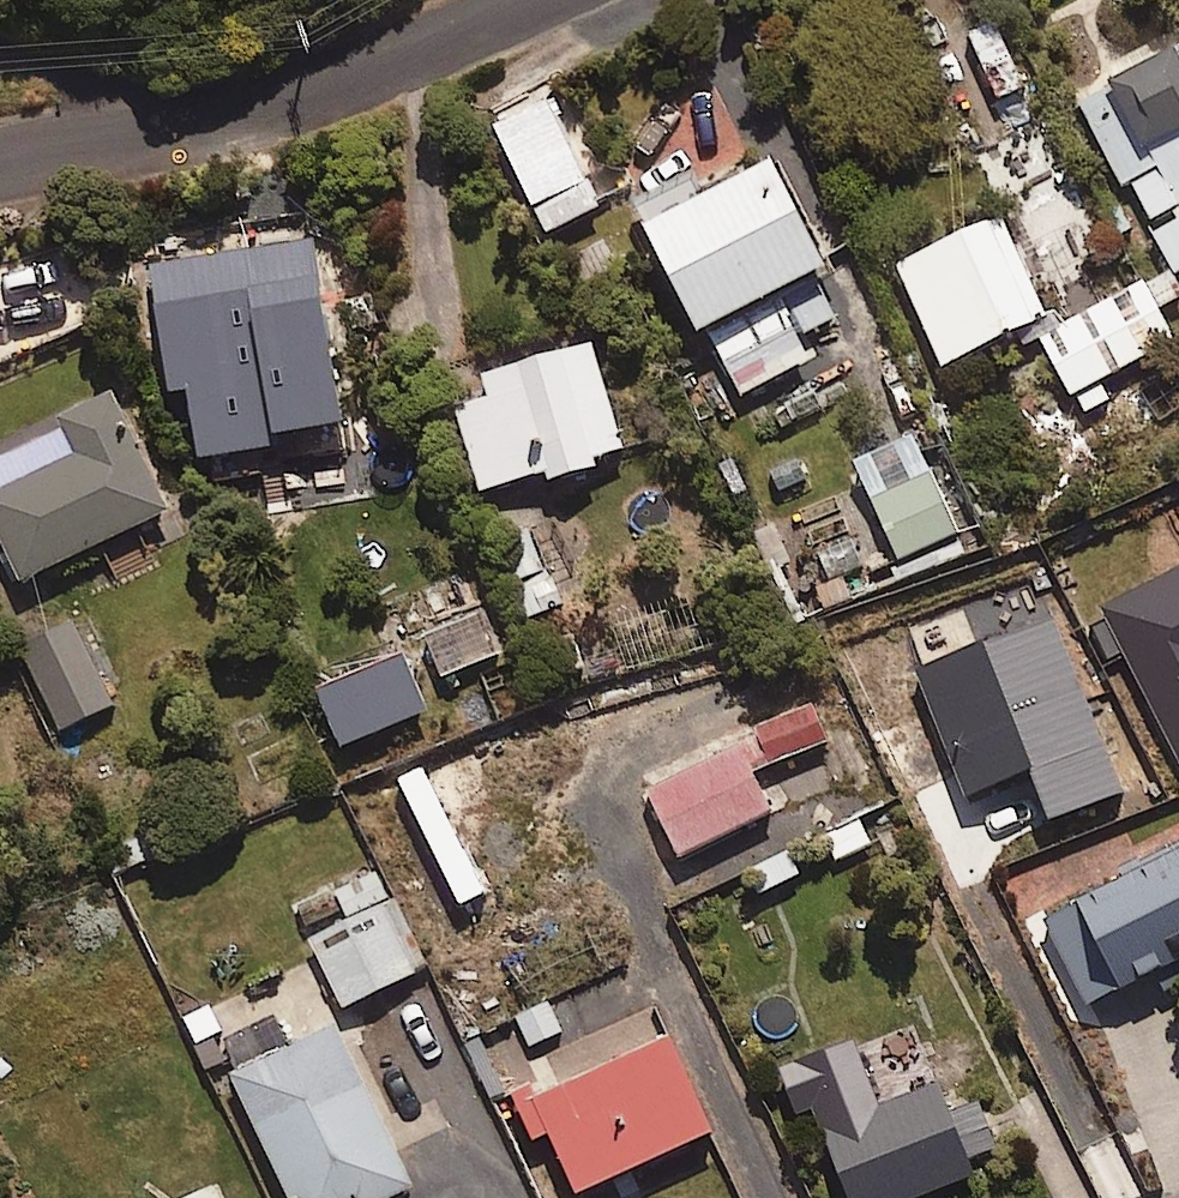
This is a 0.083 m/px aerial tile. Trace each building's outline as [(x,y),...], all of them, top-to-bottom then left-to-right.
[(1128,179),(1176,277),(1178,275),(1178,46),(1077,96),(1119,184),(1128,179)] [(542,233),(601,207),(551,97),(493,124),(542,233)] [(813,183),(791,194),(773,159),(702,196),(697,186),(639,217),(699,332),(850,252),(813,183)] [(943,364),(1045,315),(998,216),(896,265),(943,364)] [(346,423),(319,247),(270,255),(147,274),(166,394),(263,379),(272,434),(346,423)] [(841,321),(820,276),(784,292),(805,337),(841,321)] [(1095,383),(1172,338),(1137,278),(1035,337),(1081,415),(1105,401),(1095,383)] [(741,394),(810,357),(779,301),(711,338),(741,394)] [(592,342),(551,354),(547,337),(445,367),(481,490),(547,470),(549,478),(626,456),(592,342)] [(168,510),(111,390),(66,411),(72,424),(0,459),(0,527),(24,578),(168,510)] [(966,549),(934,471),(873,496),(867,482),(835,495),(841,509),(805,525),(797,507),(756,524),(796,620),(966,549)] [(515,647),(482,565),(371,609),(388,651),(332,674),(353,725),(453,684),(449,673),(515,647)] [(55,731),(117,701),(70,601),(8,631),(55,731)] [(1037,702),(1081,681),(1060,636),(929,698),(951,743),(1037,702)] [(774,809),(795,848),(862,812),(886,800),(829,692),(806,704),(644,789),(680,858),(774,809)] [(443,934),(467,923),(399,777),(375,788),(443,934)] [(1178,958),(1178,848),(1047,917),(1091,1003),(1178,958)] [(344,1006),(422,969),(373,868),(334,888),(349,920),(311,938),(344,1006)] [(577,1193),(711,1133),(654,1006),(527,1063),(542,1096),(519,1106),(534,1140),(550,1133),(577,1193)] [(412,1187),(334,1025),(231,1074),(291,1197),(390,1197),(412,1187)] [(937,1085),(862,1114),(849,1078),(809,1094),(849,1197),(916,1197),(974,1176),(967,1158),(996,1147),(978,1101),(948,1113),(937,1085)] [(221,1184),(188,1197),(227,1197),(221,1184)]
